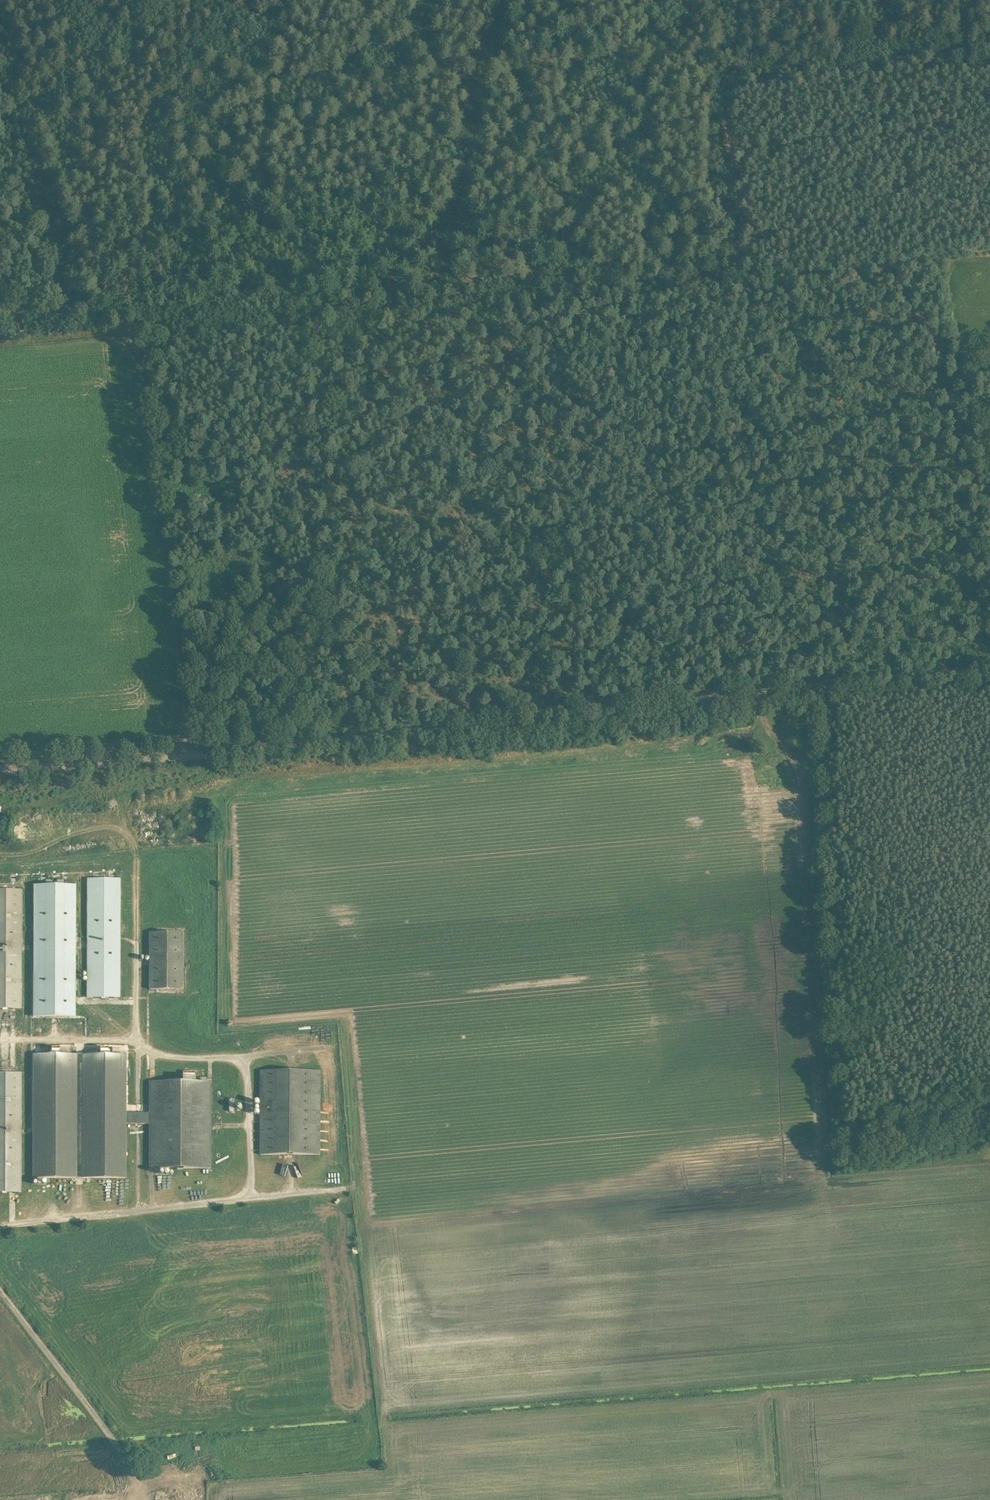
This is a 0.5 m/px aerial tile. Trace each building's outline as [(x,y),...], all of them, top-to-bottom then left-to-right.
[(122,996),(121,877),(87,877),(88,997),(122,996)] [(78,1016),(78,883),(35,883),(35,1016),(78,1016)] [(23,888),(0,888),(0,1008),(23,1008),(23,888)] [(150,988),(186,988),(186,931),(150,931),(150,988)] [(214,1166),(212,1076),(178,1076),(178,1080),(150,1080),(150,1111),(129,1112),(127,1051),(100,1051),(100,1052),(34,1054),(34,1069),(58,1068),(58,1076),(65,1071),(78,1070),(82,1075),(83,1082),(83,1081),(87,1086),(89,1086),(78,1095),(100,1095),(101,1160),(100,1158),(100,1177),(128,1176),(127,1123),(149,1123),(150,1168),(214,1166)] [(261,1100),(261,1153),(318,1153),(318,1133),(316,1133),(316,1105),(321,1105),(321,1070),(261,1070),(261,1100)] [(23,1192),(22,1071),(0,1071),(0,1192),(23,1192)]
